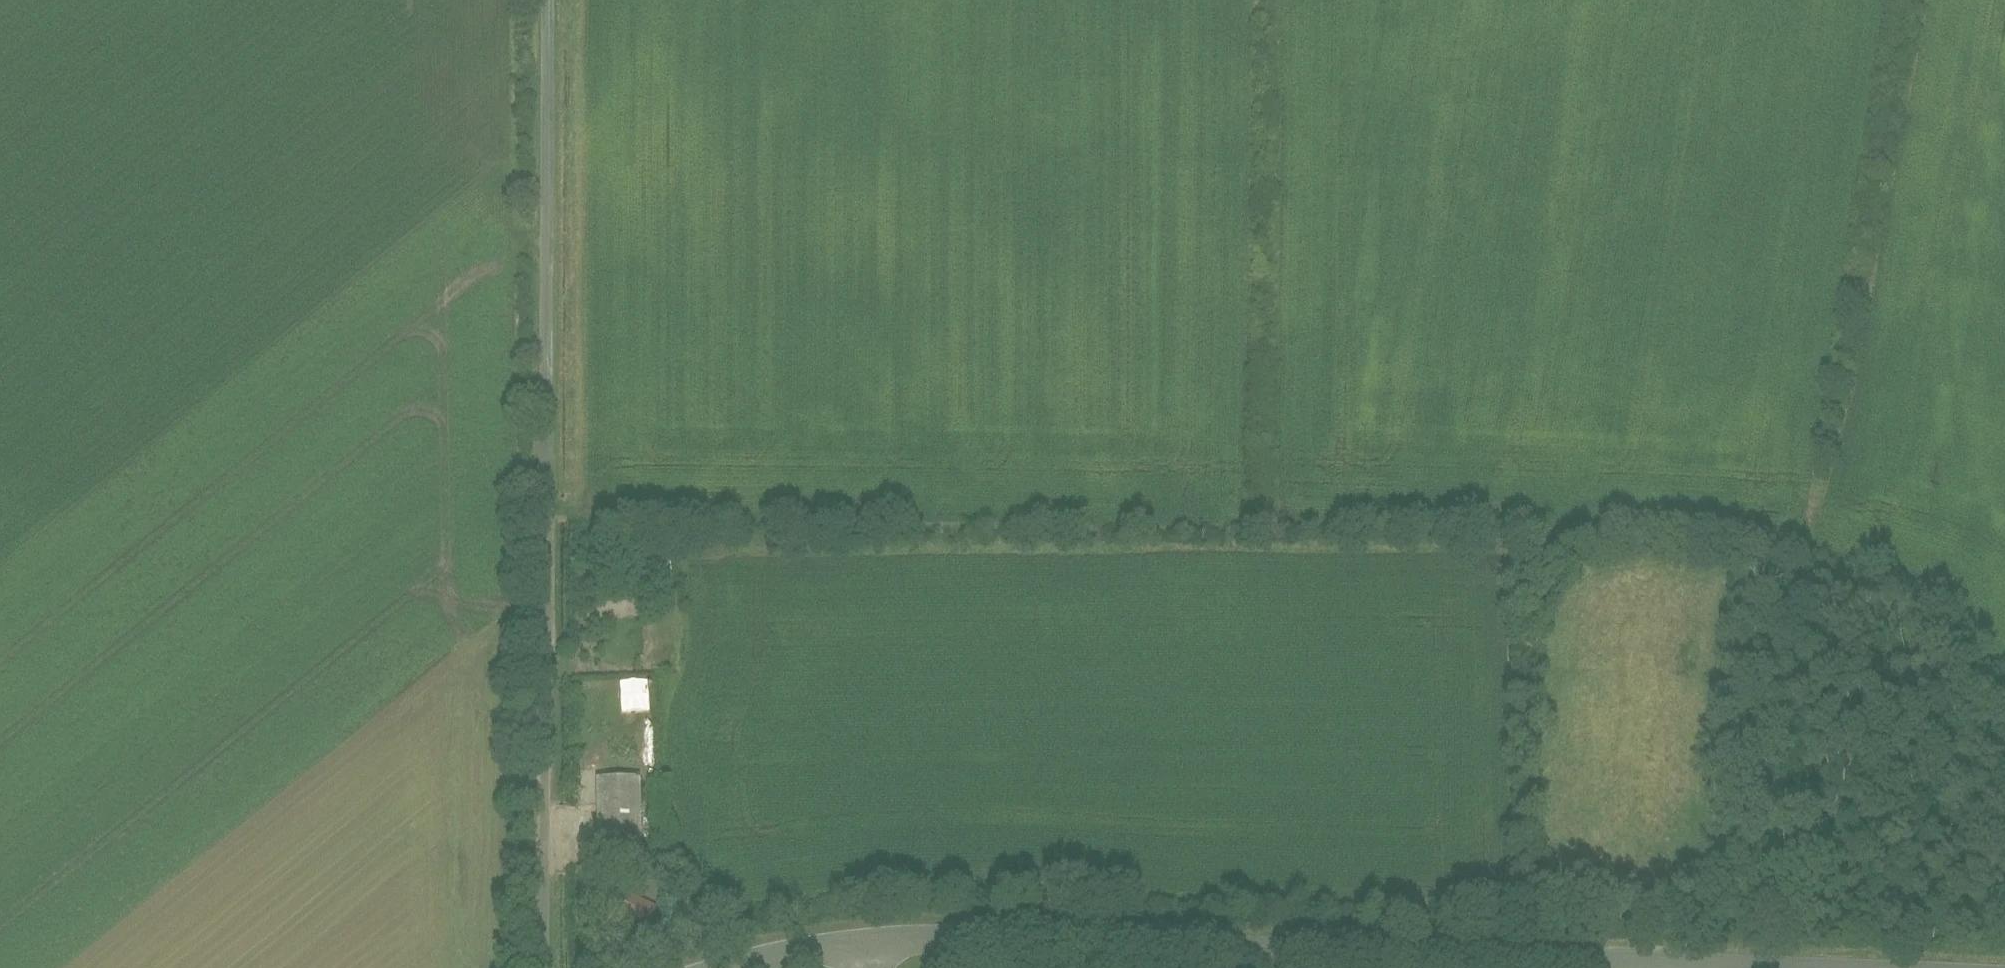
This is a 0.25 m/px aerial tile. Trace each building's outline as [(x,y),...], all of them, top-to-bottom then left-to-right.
[(644,682),(616,684),(618,712),(646,710),(644,682)] [(638,781),(595,781),(595,863),(638,863),(638,781)] [(620,896),(617,914),(639,918),(642,900),(620,896)]
